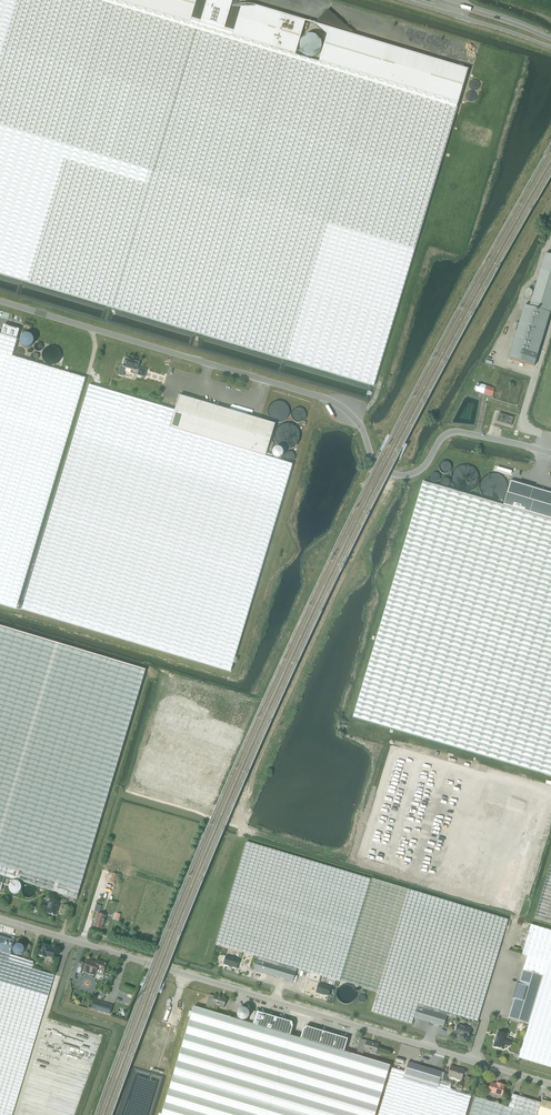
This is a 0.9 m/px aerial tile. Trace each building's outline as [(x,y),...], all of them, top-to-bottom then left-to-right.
[(374,386),(457,109),(456,108),(94,0),(0,0),(0,274),(374,386)] [(456,108),(468,70),(457,66),(455,66),(449,64),(442,62),(427,58),(426,57),(401,50),(386,45),(354,36),(354,35),(327,10),(315,24),(327,35),(318,62),(295,55),(305,21),(296,18),(282,14),(274,12),(264,9),(263,8),(255,6),(254,7),(253,7),(231,7),(233,0),(94,0),(456,108)] [(508,359),(534,366),(550,309),(550,255),(545,254),(529,307),(524,305),(508,359)] [(4,325),(1,333),(17,338),(19,330),(4,325)] [(12,356),(17,339),(0,334),(0,353),(12,356)] [(0,353),(0,604),(16,609),(85,378),(12,356),(0,353)] [(137,368),(139,364),(125,359),(122,368),(133,371),(132,374),(144,378),(146,370),(140,368),(139,369),(137,368)] [(477,384),(475,391),(493,396),(495,389),(477,384)] [(170,428),(175,411),(89,385),(22,609),(152,648),(230,671),(292,464),(265,456),(170,428)] [(179,395),(175,411),(170,428),(265,456),(275,424),(210,405),(210,404),(202,401),(202,402),(194,400),(194,399),(181,395),(180,396),(179,395)] [(497,421),(511,426),(513,417),(499,413),(497,421)] [(441,471),(442,473),(444,474),(447,474),(449,473),(452,471),(452,469),(453,467),(452,465),(451,463),(449,462),(448,462),(445,461),(443,462),(441,463),(440,465),(440,467),(440,469),(441,471)] [(453,482),(456,488),(460,491),(466,493),(471,492),(476,489),(479,484),(480,477),(479,472),(475,468),(473,466),(469,465),(462,465),(456,468),(454,471),(452,476),(453,482)] [(495,465),(493,471),(510,475),(511,470),(495,465)] [(431,479),(433,482),(434,482),(436,483),(438,482),(439,481),(441,480),(441,478),(441,477),(440,475),(439,474),(438,473),(436,473),(435,473),(433,473),(432,475),(431,476),(431,478),(431,479)] [(480,491),(483,497),(487,500),(493,502),(498,501),(503,498),(506,493),(507,486),(506,481),(503,477),(500,475),(496,474),(489,474),(483,477),(481,480),(479,486),(480,491)] [(442,483),(443,486),(445,487),(446,487),(448,487),(450,485),(451,484),(452,482),(452,481),(451,479),(450,478),(448,477),(447,476),(445,477),(444,477),(442,479),(442,480),(441,482),(442,483)] [(503,506),(550,520),(550,493),(511,481),(503,506)] [(503,506),(422,482),(353,717),(398,731),(550,776),(550,520),(503,506)] [(5,877),(77,898),(145,670),(0,626),(0,875),(5,877)] [(440,888),(440,889),(458,894),(458,893),(457,893),(492,778),(475,772),(440,888)] [(465,895),(465,896),(483,902),(483,901),(517,785),(500,780),(466,895),(465,895)] [(491,903),(491,904),(509,909),(509,908),(508,908),(543,793),(526,788),(491,903)] [(399,886),(371,878),(246,842),(216,944),(259,957),(297,969),(341,980),(379,992),(416,1003),(415,1007),(417,1008),(447,1017),(455,1019),(456,1016),(477,1022),(508,919),(399,886)] [(535,918),(550,923),(550,862),(535,918)] [(59,907),(60,902),(51,899),(48,908),(46,908),(45,912),(47,912),(47,913),(55,916),(58,906),(59,907)] [(102,929),(106,916),(97,913),(95,922),(96,922),(94,926),(102,929)] [(519,1058),(550,1068),(550,931),(531,925),(522,954),(527,956),(548,962),(529,1024),(519,1058)] [(8,962),(11,963),(31,969),(33,962),(10,955),(14,941),(0,937),(0,960),(8,962)] [(53,958),(56,951),(49,949),(50,946),(42,944),(39,955),(47,958),(47,957),(53,958)] [(514,999),(508,1018),(529,1024),(548,962),(527,956),(523,970),(519,984),(517,983),(512,998),(514,999)] [(237,969),(240,960),(227,957),(224,965),(237,969)] [(293,982),(297,969),(259,957),(255,970),(293,982)] [(11,963),(8,962),(0,960),(0,1114),(12,1114),(54,976),(31,969),(11,963)] [(104,971),(106,963),(97,960),(96,963),(87,960),(84,971),(96,975),(97,969),(104,971)] [(317,993),(329,997),(332,988),(319,984),(317,993)] [(221,998),(221,997),(215,995),(215,996),(210,995),(207,1007),(210,1008),(210,1009),(211,1009),(215,1010),(217,1006),(224,1008),(227,1000),(221,998)] [(94,1000),(91,1008),(110,1014),(113,1005),(94,1000)] [(344,1052),(300,1039),(290,1036),(253,1024),(194,1007),(161,1114),(374,1114),(389,1065),(344,1052)] [(443,1027),(447,1017),(417,1008),(414,1018),(443,1027)] [(257,1011),(253,1024),(290,1036),(293,1025),(292,1022),(257,1011)] [(458,1025),(455,1034),(462,1036),(462,1037),(468,1039),(471,1029),(458,1025)] [(303,1029),(300,1039),(344,1052),(348,1039),(306,1026),(303,1029)] [(496,1042),(494,1047),(503,1050),(503,1049),(504,1049),(505,1049),(506,1049),(507,1048),(508,1047),(508,1046),(509,1046),(511,1040),(506,1039),(507,1035),(498,1032),(497,1037),(496,1037),(494,1042),(496,1042)] [(373,1044),(367,1042),(368,1041),(361,1039),(356,1055),(363,1057),(365,1050),(376,1054),(379,1045),(373,1043),(373,1044)] [(408,1063),(406,1072),(404,1079),(437,1089),(439,1085),(442,1073),(408,1063)] [(461,1080),(464,1070),(451,1066),(449,1074),(444,1073),(442,1080),(447,1082),(448,1076),(461,1080)] [(439,1085),(437,1089),(404,1079),(406,1072),(392,1068),(378,1114),(465,1114),(471,1095),(439,1085)] [(497,1085),(491,1083),(488,1092),(502,1096),(503,1094),(504,1094),(505,1093),(505,1091),(505,1090),(504,1090),(504,1087),(503,1087),(504,1086),(497,1084),(497,1085)] [(508,1108),(533,1114),(550,1114),(550,1103),(542,1101),(541,1103),(512,1095),(508,1108)] [(508,1108),(475,1097),(469,1114),(533,1114),(508,1108)]
